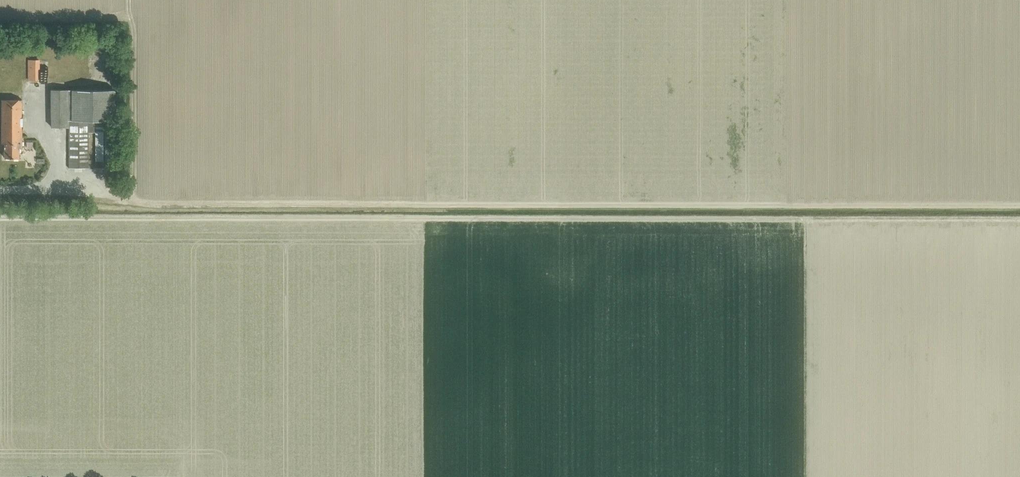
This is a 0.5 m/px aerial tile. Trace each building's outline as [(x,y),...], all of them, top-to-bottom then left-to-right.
[(28,81),(40,80),(39,59),(27,60),(28,81)] [(114,89),(51,89),(51,125),(68,125),(68,166),(89,166),(89,130),(94,130),(94,166),(111,166),(111,120),(114,120),(114,89)] [(22,148),(21,100),(1,100),(1,144),(4,144),(4,158),(19,158),(19,148),(22,148)]
